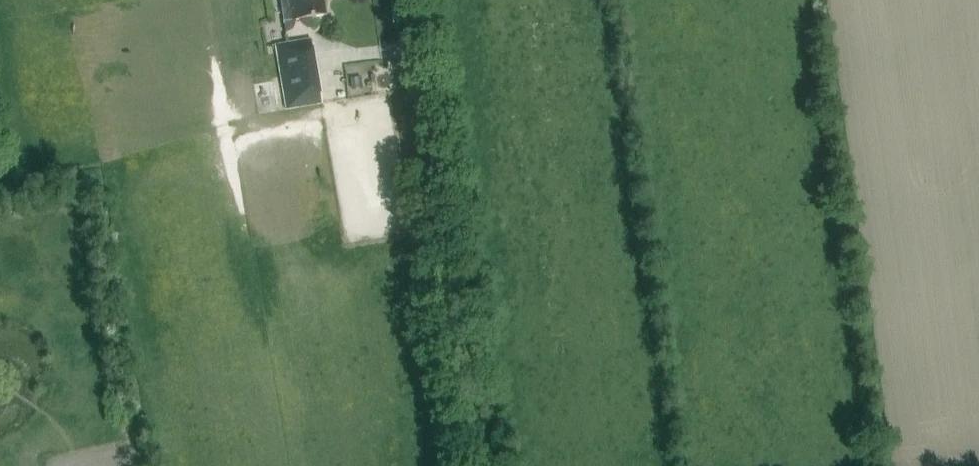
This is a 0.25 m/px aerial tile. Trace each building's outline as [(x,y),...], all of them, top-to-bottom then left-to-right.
[(280,2),(278,2),(282,24),(324,16),(321,0),(279,0),(280,2)] [(323,105),(312,39),(276,45),(287,111),(323,105)]
